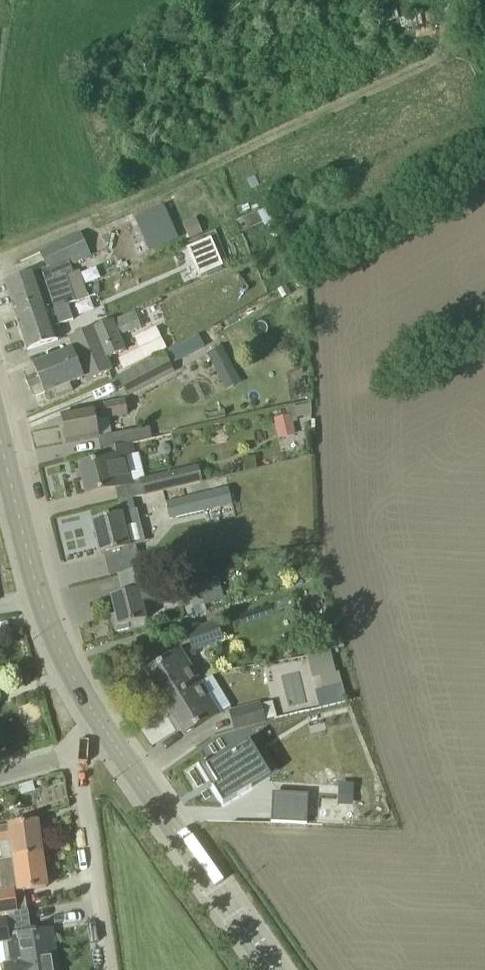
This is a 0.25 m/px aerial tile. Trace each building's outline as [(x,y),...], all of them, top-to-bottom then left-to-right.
[(164,206),(135,219),(149,251),(178,239),(164,206)] [(195,218),(182,224),(189,239),(202,233),(195,218)] [(80,233),(40,252),(47,267),(51,275),(71,265),(91,256),(88,251),(80,233)] [(211,238),(187,248),(199,276),(223,266),(211,238)] [(47,267),(4,282),(14,311),(16,316),(87,292),(80,270),(74,272),(71,265),(51,275),(47,267)] [(16,316),(27,350),(46,344),(59,340),(54,326),(74,320),(68,304),(89,297),(87,292),(16,316)] [(53,359),(34,366),(45,393),(53,390),(56,397),(74,390),(71,383),(85,377),(86,381),(111,371),(110,367),(107,358),(113,355),(125,351),(119,336),(141,327),(135,312),(113,321),(112,319),(68,336),(72,347),(73,351),(53,359)] [(127,396),(174,371),(171,365),(205,348),(198,335),(118,378),(127,396)] [(208,352),(228,389),(245,380),(225,343),(208,352)] [(66,443),(85,440),(100,436),(112,434),(109,418),(128,414),(126,400),(94,406),(94,409),(60,415),(66,443)] [(279,437),(298,435),(295,413),(276,416),(279,437)] [(142,482),(141,480),(145,479),(139,454),(135,455),(133,445),(105,451),(107,459),(80,466),(87,495),(142,482)] [(141,480),(142,482),(145,495),(201,482),(198,467),(145,479),(141,480)] [(210,514),(234,508),(229,488),(167,502),(171,519),(209,510),(210,514)] [(120,513),(112,515),(93,520),(101,554),(121,550),(129,548),(128,544),(123,525),(135,521),(140,520),(137,510),(120,513)] [(146,620),(143,604),(155,601),(147,568),(138,570),(119,574),(119,576),(123,575),(128,593),(111,597),(116,614),(112,615),(116,632),(129,628),(128,624),(146,620)] [(206,606),(226,600),(220,582),(201,588),(190,591),(195,607),(193,607),(196,615),(208,611),(206,606)] [(193,650),(222,640),(216,623),(188,632),(193,650)] [(199,682),(180,651),(163,661),(146,672),(165,703),(199,682)] [(219,714),(199,682),(165,703),(184,735),(201,725),(219,714)] [(323,690),(316,692),(320,708),(345,702),(341,686),(323,690)] [(264,720),(277,717),(272,702),(260,705),(260,704),(231,712),(236,729),(265,722),(264,720)] [(207,766),(206,766),(218,786),(213,789),(223,805),(251,787),(249,783),(263,774),(251,753),(261,747),(254,737),(207,766)] [(271,820),(271,822),(307,824),(308,794),(306,794),(306,798),(276,796),(275,820),(271,820)] [(15,858),(42,854),(37,821),(9,825),(9,827),(0,828),(0,842),(12,840),(15,858)] [(42,854),(15,858),(0,860),(0,914),(18,912),(13,890),(19,890),(19,891),(26,890),(46,887),(42,854)] [(5,938),(8,937),(6,921),(0,922),(0,938),(5,938)] [(56,955),(52,955),(48,930),(28,933),(19,935),(19,936),(8,937),(5,938),(9,963),(5,964),(6,969),(58,969),(56,955)]
